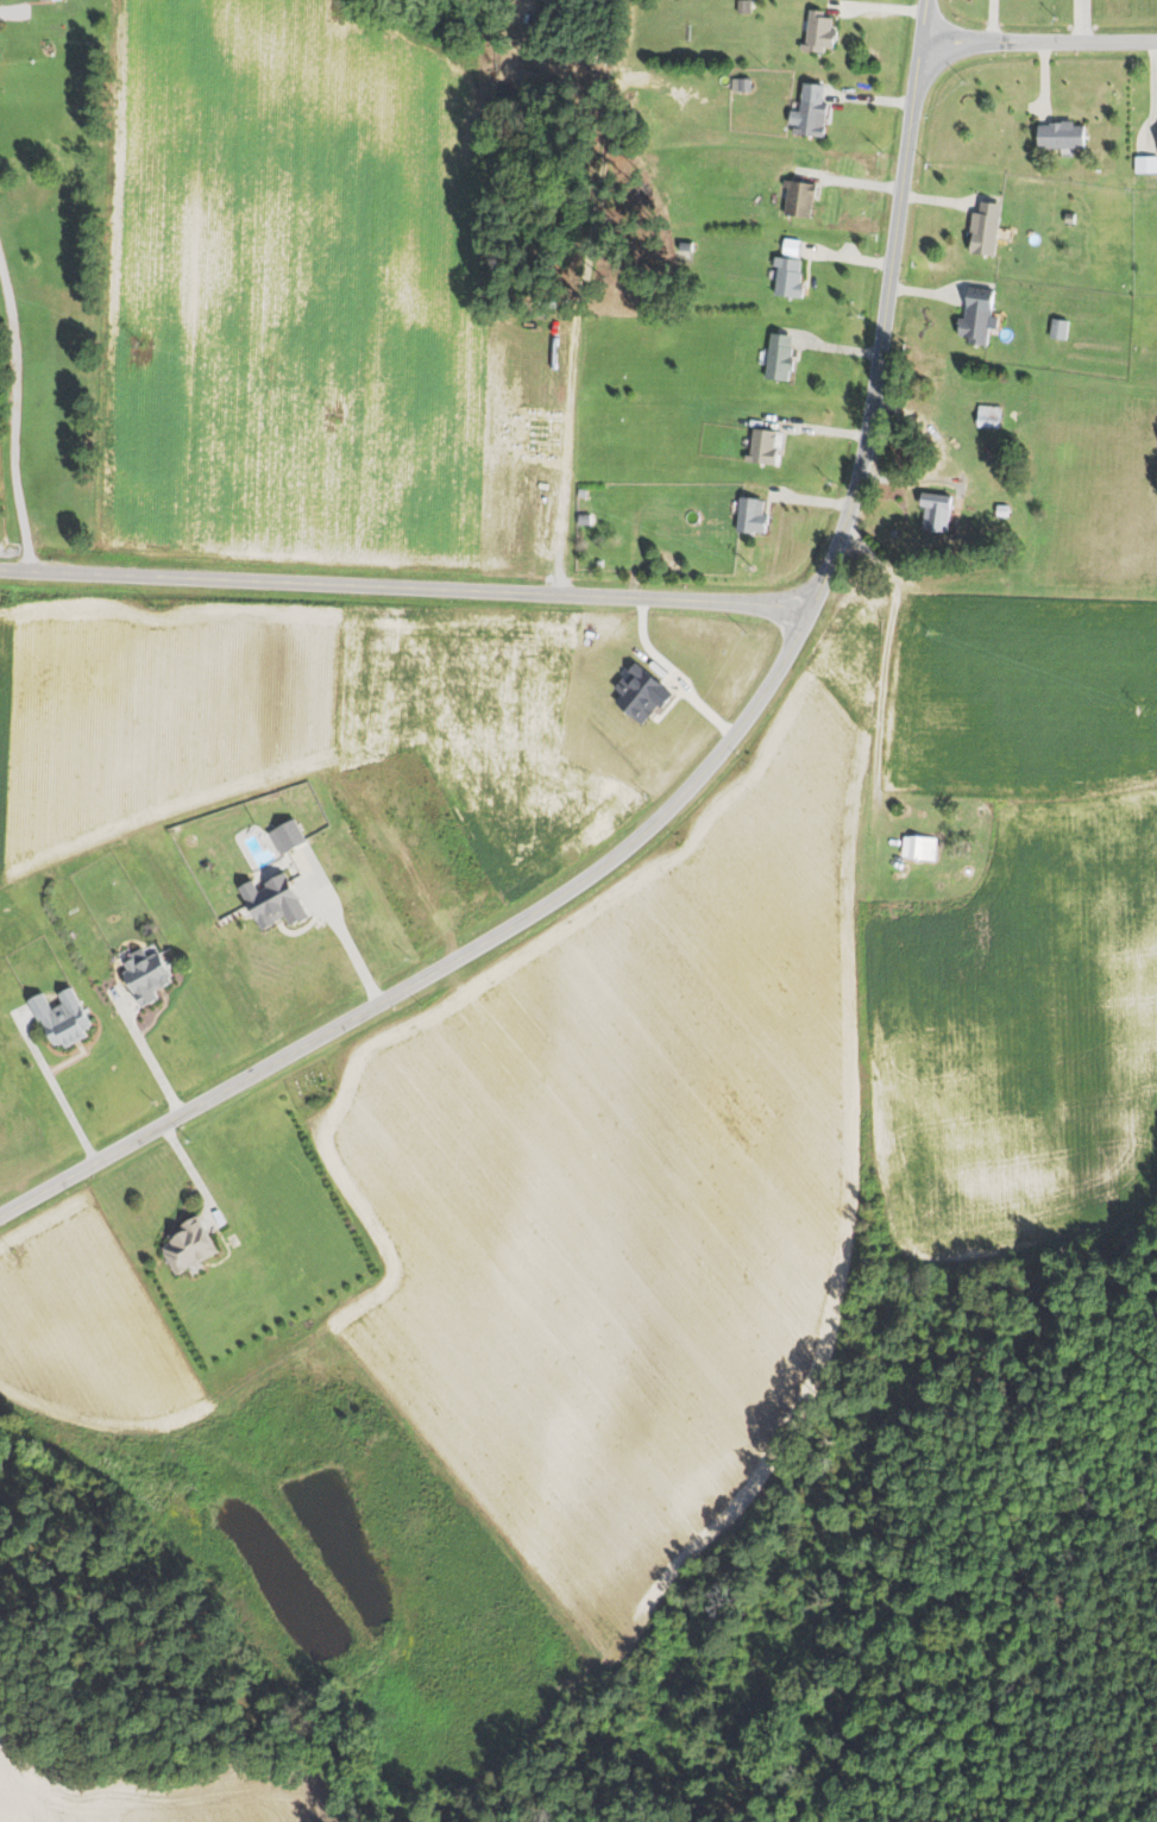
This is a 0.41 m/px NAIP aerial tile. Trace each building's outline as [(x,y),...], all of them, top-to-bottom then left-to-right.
[(736,13),(736,0),(749,0),(749,13),(736,13)] [(822,11),(807,10),(805,45),(799,44),(798,50),(823,52),(823,48),(832,49),(834,40),(837,40),(837,30),(830,29),(830,18),(820,17),(822,11)] [(738,78),(749,78),(749,92),(738,92),(738,78)] [(823,82),(822,101),(828,102),(826,115),(823,115),(822,125),(825,126),(824,138),(788,134),(790,125),(785,125),(786,109),(797,109),(799,81),(823,82)] [(1083,126),(1083,147),(1037,147),(1037,124),(1048,124),(1048,121),(1073,121),(1073,126),(1083,126)] [(1156,156),(1156,172),(1133,174),(1132,156),(1156,156)] [(815,183),(810,219),(781,214),(786,187),(781,186),(782,178),(815,183)] [(1000,203),(994,252),(994,256),(966,252),(970,212),(977,213),(979,201),(1000,203)] [(692,240),(692,251),(677,251),(677,241),(692,240)] [(800,259),(798,272),(801,272),(799,284),(803,284),(801,297),(772,294),(775,266),(771,266),(773,256),(800,259)] [(968,287),(993,290),(989,315),(998,316),(996,329),(988,328),(986,346),(966,343),(967,337),(955,334),(957,318),(963,319),(968,287)] [(1050,318),(1067,319),(1064,340),(1048,338),(1050,318)] [(790,335),(788,347),(791,347),(790,359),(792,359),(791,371),(787,371),(786,381),(763,378),(768,333),(790,335)] [(1000,407),(999,428),(975,427),(977,404),(1000,407)] [(776,432),(772,465),(742,461),(743,458),(743,454),(748,454),(752,429),(776,432)] [(584,488),(584,496),(576,497),(576,489),(584,488)] [(951,496),(947,529),(922,527),(924,507),(917,507),(918,491),(951,496)] [(762,500),(761,514),(766,514),(763,532),(752,530),(752,534),(734,532),(738,496),(762,500)] [(1007,504),(1007,517),(994,517),(994,504),(1007,504)] [(587,514),(587,524),(576,524),(576,514),(587,514)] [(293,817),(303,837),(304,840),(285,850),(278,854),(266,833),(293,817)] [(936,836),(935,860),(900,857),(901,834),(936,836)] [(284,871),(290,880),(310,918),(287,931),(278,916),(258,928),(245,904),(235,887),(247,880),(252,888),(284,871)] [(158,949),(161,953),(172,975),(169,978),(171,982),(155,991),(158,998),(138,1009),(119,973),(126,969),(121,962),(130,957),(128,955),(131,954),(139,949),(144,957),(158,949)] [(69,987),(89,1025),(80,1030),(84,1037),(59,1050),(57,1045),(50,1049),(25,1000),(27,999),(37,993),(46,1012),(62,1004),(56,994),(69,987)] [(195,1214),(215,1254),(188,1268),(189,1269),(172,1278),(158,1250),(168,1244),(163,1236),(170,1232),(171,1233),(180,1229),(176,1224),(195,1214)]
